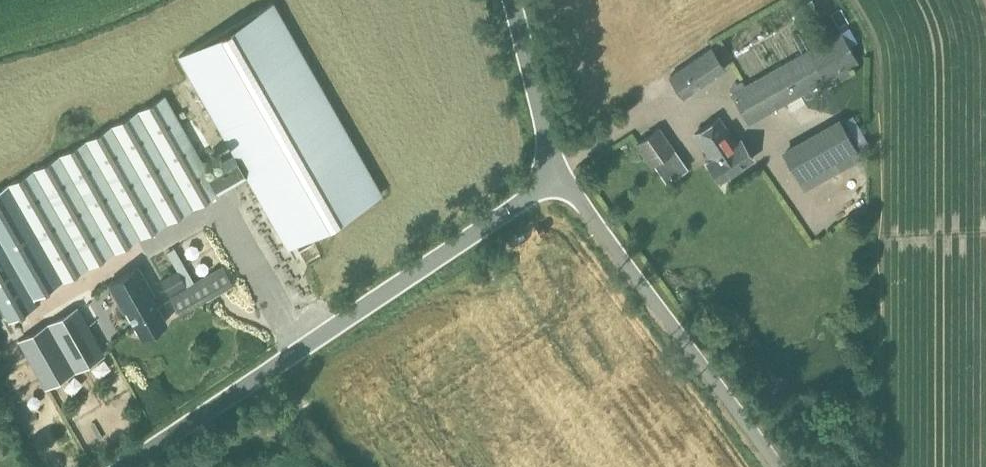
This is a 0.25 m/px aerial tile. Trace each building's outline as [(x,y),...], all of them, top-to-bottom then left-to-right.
[(842,28),(733,90),(750,122),(860,60),(842,28)] [(671,76),(684,96),(719,73),(726,69),(712,48),(671,76)] [(170,107),(20,178),(23,184),(10,190),(41,254),(13,267),(31,306),(76,285),(73,279),(153,241),(151,235),(216,204),(170,107)] [(840,117),(784,150),(807,189),(863,156),(840,117)] [(719,120),(698,134),(713,158),(708,162),(720,180),(753,157),(741,140),(735,143),(719,120)] [(659,127),(636,143),(651,164),(674,149),(659,127)] [(139,265),(109,282),(124,309),(127,308),(143,336),(167,322),(152,294),(154,293),(139,265)] [(180,271),(162,280),(181,314),(233,284),(223,266),(189,286),(180,271)] [(78,305),(19,338),(46,385),(104,353),(78,305)]
